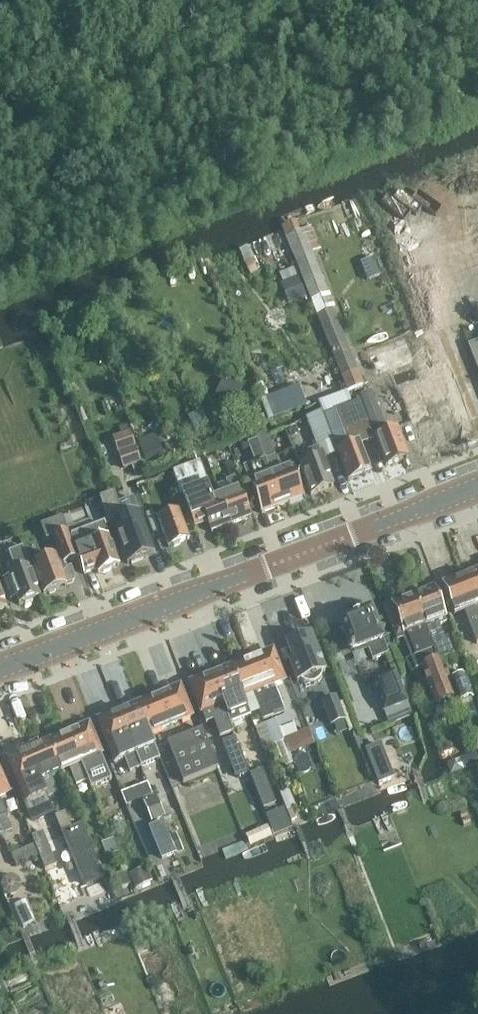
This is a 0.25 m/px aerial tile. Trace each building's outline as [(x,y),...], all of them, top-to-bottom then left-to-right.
[(311,302),(328,295),(314,254),(320,251),(312,228),(310,229),(307,221),(282,230),(285,238),(311,302)] [(374,259),(361,264),(368,280),(381,275),(374,259)] [(298,276),(285,281),(293,301),(306,296),(298,276)] [(316,316),(348,390),(363,384),(332,310),(316,316)] [(75,319),(78,327),(86,328),(91,321),(88,314),(80,313),(75,319)] [(406,336),(371,348),(380,372),(415,360),(406,336)] [(101,340),(105,353),(115,350),(111,337),(101,340)] [(397,368),(405,396),(425,391),(429,403),(452,397),(440,355),(416,361),(416,363),(397,368)] [(224,380),(214,400),(233,409),(243,389),(224,380)] [(307,408),(299,387),(269,399),(263,384),(255,388),(269,423),(307,408)] [(352,389),(321,399),(325,411),(355,401),(352,389)] [(374,392),(362,397),(373,428),(385,424),(374,392)] [(336,411),(324,415),(330,431),(338,451),(349,480),(371,471),(361,444),(368,441),(375,439),(361,401),(336,411)] [(428,415),(440,444),(449,440),(437,411),(428,415)] [(323,458),(337,453),(322,414),(306,420),(317,449),(308,453),(310,462),(300,466),(311,495),(333,486),(323,458)] [(263,415),(255,421),(259,428),(268,423),(263,415)] [(426,415),(414,419),(426,450),(438,446),(426,415)] [(142,425),(134,428),(137,436),(145,433),(142,425)] [(121,436),(114,439),(125,469),(140,463),(129,433),(126,426),(119,429),(121,436)] [(393,429),(374,437),(385,466),(409,456),(398,428),(393,429)] [(155,436),(138,442),(147,466),(164,460),(155,436)] [(256,464),(245,468),(251,484),(262,514),(282,506),(266,460),(260,445),(258,439),(248,443),(256,464)] [(269,442),(260,445),(266,460),(282,506),(302,498),(292,469),(281,473),(269,442)] [(233,462),(227,465),(231,476),(238,473),(233,462)] [(198,463),(174,472),(182,495),(188,509),(189,511),(201,506),(208,524),(212,533),(231,526),(220,498),(212,501),(207,486),(198,463)] [(146,473),(143,464),(141,465),(133,468),(136,477),(146,473)] [(220,498),(231,526),(232,526),(250,518),(237,484),(235,479),(226,483),(230,494),(220,498)] [(114,494),(100,499),(110,525),(112,523),(128,564),(135,561),(154,554),(133,499),(118,505),(114,494)] [(191,540),(179,509),(157,518),(169,548),(191,540)] [(158,532),(151,513),(147,514),(154,534),(158,532)] [(48,533),(69,527),(66,515),(45,521),(48,533)] [(86,575),(99,570),(100,574),(103,573),(106,574),(112,571),(114,569),(122,566),(111,537),(106,525),(72,538),(86,575)] [(79,559),(69,533),(54,539),(62,561),(59,562),(58,559),(35,567),(46,596),(67,588),(67,586),(75,584),(77,579),(74,569),(69,571),(67,564),(79,559)] [(29,547),(23,549),(27,558),(33,556),(29,547)] [(10,576),(3,579),(11,602),(18,599),(20,605),(21,605),(24,606),(31,603),(32,601),(41,598),(31,569),(27,558),(23,549),(23,548),(8,554),(15,572),(9,575),(10,576)] [(463,576),(477,614),(477,570),(463,576)] [(472,632),(477,645),(477,644),(477,614),(463,576),(442,584),(454,614),(464,610),(473,632),(472,632)] [(441,658),(442,661),(455,656),(448,639),(444,640),(438,625),(445,622),(433,588),(413,596),(423,626),(436,660),(441,658)] [(397,637),(404,634),(406,638),(404,639),(411,658),(413,657),(418,670),(423,668),(436,702),(454,695),(455,695),(450,681),(442,661),(441,658),(436,660),(423,626),(413,596),(385,607),(397,637)] [(350,655),(354,654),(356,657),(368,652),(372,663),(388,656),(371,612),(339,625),(350,655)] [(298,684),(301,683),(305,686),(309,687),(312,687),(315,686),(319,684),(321,681),(322,677),(323,675),(325,674),(311,635),(287,645),(293,662),(290,663),(298,684)] [(252,659),(275,717),(285,713),(275,683),(284,680),(273,651),(252,659)] [(232,666),(243,695),(252,692),(263,723),(275,717),(252,659),(232,666)] [(243,695),(232,666),(212,674),(230,723),(251,715),(243,695)] [(384,712),(409,702),(397,670),(371,680),(384,712)] [(212,674),(191,682),(202,711),(203,711),(207,721),(213,718),(220,737),(234,732),(230,723),(212,674)] [(454,695),(458,706),(463,720),(477,714),(477,712),(474,700),(465,676),(450,681),(455,695),(454,695)] [(180,687),(159,695),(172,725),(192,716),(180,687)] [(159,695),(140,703),(152,733),(171,725),(172,725),(159,695)] [(344,722),(336,700),(322,705),(331,727),(344,722)] [(135,705),(120,711),(132,741),(130,741),(139,764),(140,767),(160,759),(150,733),(152,733),(140,703),(135,705)] [(120,711),(98,720),(115,763),(125,759),(130,771),(140,767),(139,764),(130,741),(132,741),(120,711)] [(295,733),(297,732),(291,715),(276,721),(283,738),(295,733)] [(276,721),(256,729),(264,749),(284,741),(283,738),(276,721)] [(111,780),(100,754),(88,724),(68,733),(88,781),(91,789),(111,780)] [(203,729),(178,738),(177,739),(193,776),(218,767),(203,729)] [(88,781),(68,733),(48,741),(60,770),(69,767),(77,786),(88,781)] [(243,758),(244,759),(252,756),(244,733),(235,736),(244,758),(243,758)] [(295,733),(283,738),(284,741),(289,753),(301,749),(295,733)] [(235,737),(224,741),(238,778),(249,774),(244,759),(243,758),(235,737)] [(193,776),(177,739),(167,743),(182,780),(193,776)] [(28,749),(48,797),(58,793),(51,774),(60,770),(48,741),(28,749)] [(380,745),(366,751),(379,784),(394,778),(380,745)] [(48,797),(28,749),(8,757),(20,787),(29,783),(36,802),(48,797)] [(461,758),(465,769),(477,765),(477,763),(474,753),(461,758)] [(263,770),(250,775),(263,810),(276,805),(263,770)] [(8,792),(0,774),(0,795),(8,792)] [(139,801),(152,796),(147,783),(134,788),(139,801)] [(289,790),(281,794),(288,812),(296,808),(289,790)] [(304,793),(298,795),(300,803),(307,801),(304,793)] [(156,797),(143,803),(151,820),(164,815),(156,797)] [(56,817),(50,801),(37,806),(49,837),(62,832),(56,817)] [(292,810),(288,812),(291,821),(296,819),(292,810)] [(56,817),(62,832),(71,828),(65,813),(56,817)] [(2,833),(10,829),(4,814),(0,816),(0,829),(2,833)] [(150,828),(163,859),(176,853),(164,823),(150,828)] [(82,825),(64,832),(85,886),(104,879),(82,825)] [(32,836),(39,854),(50,849),(43,832),(32,836)] [(176,833),(169,836),(177,853),(183,851),(176,833)] [(102,843),(107,855),(118,852),(113,839),(102,843)] [(147,867),(129,875),(136,890),(154,882),(147,867)] [(126,872),(117,875),(122,887),(131,883),(126,872)] [(4,878),(1,885),(4,891),(10,894),(17,892),(20,885),(17,878),(11,875),(4,878)]
